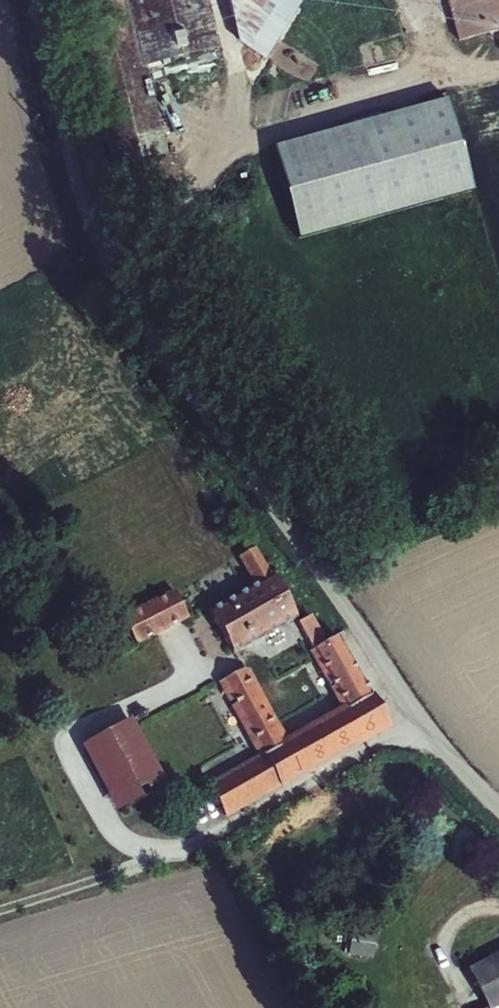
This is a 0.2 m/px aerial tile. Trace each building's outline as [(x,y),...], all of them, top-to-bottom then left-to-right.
[(131,205),(182,191),(152,80),(129,0),(75,0),(131,205)] [(152,80),(227,56),(209,0),(129,0),(152,80)] [(290,26),(304,0),(240,0),(290,26)] [(454,47),(498,34),(498,0),(441,0),(454,47)] [(276,141),(299,235),(474,192),(451,98),(276,141)] [(254,552),(249,555),(263,582),(216,608),(241,653),(303,619),(263,546),(261,548),(257,540),(250,544),(254,552)] [(190,611),(175,584),(124,613),(139,640),(190,611)] [(229,683),(269,757),(285,785),(396,725),(349,639),(334,647),(320,621),(306,629),(351,712),(290,744),(250,671),(229,683)] [(169,779),(135,716),(83,744),(118,807),(169,779)] [(231,815),(285,785),(269,757),(215,787),(231,815)] [(480,964),(498,1000),(498,954),(480,964)]
